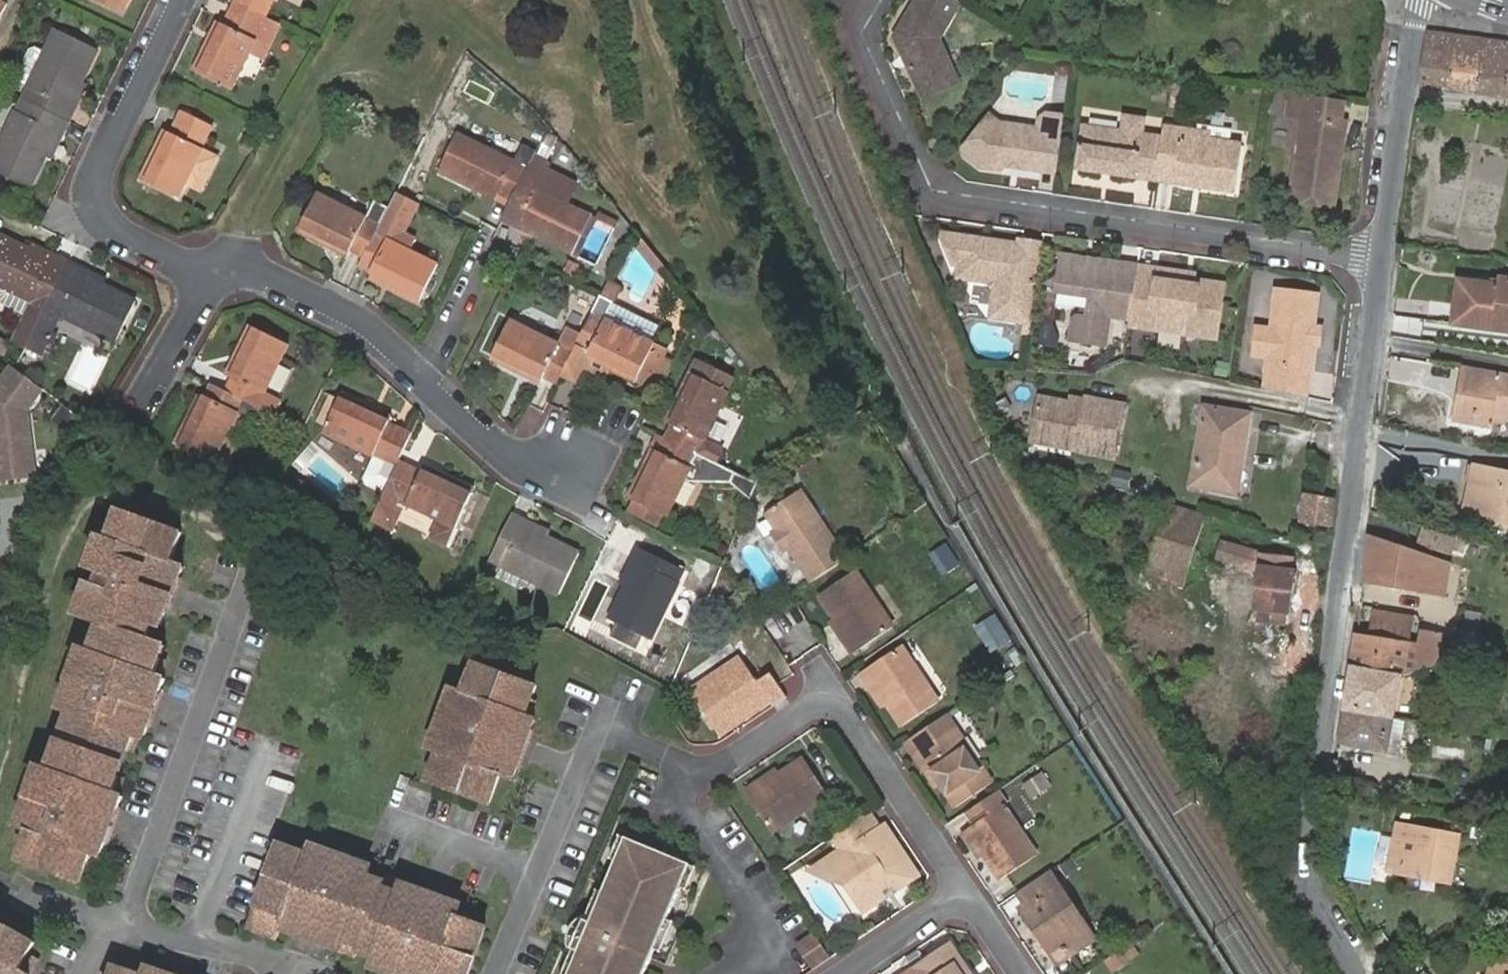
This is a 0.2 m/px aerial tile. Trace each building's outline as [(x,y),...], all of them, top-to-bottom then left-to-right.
[(122,13),(128,0),(96,0),(122,13)] [(234,1),(266,17),(274,0),(235,0),(234,1)] [(953,0),(928,0),(926,4),(919,0),(918,0),(895,40),(923,94),(947,81),(950,75),(939,54),(938,43),(961,4),(953,0)] [(266,17),(234,1),(223,24),(218,22),(194,73),(232,91),(250,53),(256,40),(255,39),(266,17)] [(265,61),(282,25),(266,17),(255,39),(256,40),(250,53),(265,61)] [(55,29),(21,97),(70,121),(76,111),(70,108),(83,81),(98,50),(55,29)] [(1422,84),(1507,96),(1507,45),(1427,34),(1420,84),(1422,84)] [(947,81),(923,94),(926,99),(960,82),(938,43),(939,54),(950,75),(947,81)] [(70,108),(76,111),(89,83),(83,81),(70,108)] [(1181,94),(1170,92),(1168,107),(1178,109),(1181,94)] [(1342,125),(1345,104),(1292,96),(1289,118),(1304,120),(1292,203),(1335,210),(1346,125),(1342,125)] [(21,97),(0,141),(0,174),(31,189),(46,156),(59,131),(64,134),(70,121),(21,97)] [(186,185),(204,149),(214,127),(182,110),(171,133),(165,130),(141,179),(180,198),(186,185)] [(1044,166),(1057,168),(1065,118),(1050,116),(1040,122),(1037,135),(1019,132),(988,117),(960,151),(963,158),(985,169),(1003,172),(1006,167),(1011,160),(1025,163),(1030,171),(1042,174),(1044,166)] [(1137,174),(1157,177),(1163,139),(1141,135),(1144,120),(1125,117),(1123,132),(1085,126),(1078,170),(1103,174),(1105,169),(1112,170),(1113,176),(1136,180),(1137,174)] [(1212,136),(1165,128),(1163,139),(1157,177),(1176,180),(1175,186),(1193,189),(1194,183),(1203,185),(1202,191),(1234,197),(1243,148),(1211,142),(1212,136)] [(52,159),(64,134),(59,131),(46,156),(52,159)] [(500,194),(513,200),(534,157),(537,152),(523,145),(516,161),(458,132),(438,171),(496,199),(500,194)] [(219,157),(204,149),(186,185),(202,192),(219,157)] [(551,157),(537,151),(537,152),(534,157),(540,160),(537,168),(544,171),(545,169),(551,157)] [(513,200),(506,213),(519,220),(516,226),(575,255),(594,216),(567,203),(566,202),(536,187),(544,171),(537,168),(540,160),(534,157),(513,200)] [(1006,167),(1030,171),(1025,163),(1011,160),(1006,167)] [(567,203),(576,185),(545,169),(544,171),(536,187),(566,202),(567,203)] [(1136,180),(1156,183),(1157,177),(1137,174),(1136,180)] [(1157,177),(1156,183),(1175,186),(1176,180),(1157,177)] [(365,257),(360,266),(373,273),(370,278),(420,303),(439,264),(413,250),(418,240),(404,233),(420,200),(399,189),(389,208),(384,218),(365,257)] [(384,218),(389,208),(374,200),(366,217),(318,193),(299,232),(347,256),(351,250),(365,257),(384,218)] [(27,348),(69,260),(54,253),(51,260),(27,248),(0,235),(0,288),(30,302),(24,316),(12,341),(27,348)] [(1032,329),(1042,263),(1026,261),(1018,250),(944,238),(943,242),(953,266),(960,267),(959,278),(990,283),(997,293),(994,308),(1012,312),(1010,324),(1032,329)] [(658,269),(664,265),(644,240),(639,246),(658,269)] [(51,260),(54,253),(31,242),(27,248),(51,260)] [(1042,263),(1044,249),(1019,244),(1018,250),(1026,261),(1042,263)] [(1140,267),(1063,255),(1062,260),(1119,268),(1119,273),(1138,277),(1139,274),(1140,267)] [(69,260),(27,348),(40,355),(60,316),(116,343),(137,301),(103,285),(80,274),(83,267),(69,260)] [(1119,268),(1062,260),(1057,293),(1092,299),(1089,319),(1074,317),(1071,342),(1107,348),(1112,319),(1131,322),(1138,277),(1119,273),(1119,268)] [(106,278),(83,267),(80,274),(103,285),(106,278)] [(1195,276),(1171,273),(1170,278),(1169,283),(1193,287),(1194,282),(1195,276)] [(1131,322),(1130,327),(1217,341),(1225,287),(1194,282),(1193,287),(1169,283),(1170,278),(1139,274),(1138,277),(1131,322)] [(1500,280),(1497,288),(1459,282),(1452,324),(1507,332),(1507,281),(1500,280)] [(619,288),(607,282),(602,291),(600,296),(612,302),(619,288)] [(30,302),(0,288),(0,304),(24,316),(30,302)] [(1265,390),(1289,395),(1304,398),(1313,345),(1321,346),(1323,329),(1315,328),(1320,297),(1280,291),(1274,331),(1260,329),(1255,355),(1270,357),(1265,390)] [(581,332),(560,374),(576,381),(588,357),(636,381),(639,377),(656,342),(605,317),(612,302),(600,296),(581,332)] [(991,321),(1010,324),(1012,312),(994,308),(991,321)] [(485,349),(494,353),(510,323),(501,319),(485,349)] [(543,375),(557,382),(560,374),(581,332),(569,326),(559,343),(512,319),(510,323),(494,353),(542,377),(543,375)] [(233,376),(227,389),(263,407),(275,413),(281,401),(265,392),(288,343),(250,324),(227,373),(233,376)] [(656,342),(639,377),(652,384),(668,348),(656,342)] [(672,423),(664,438),(713,462),(721,448),(705,439),(728,391),(728,390),(734,376),(697,358),(666,420),(672,423)] [(13,365),(0,382),(0,478),(35,473),(27,407),(42,387),(17,369),(13,365)] [(1504,417),(1507,417),(1507,377),(1462,369),(1452,421),(1474,425),(1477,412),(1504,417)] [(227,389),(212,382),(204,397),(199,394),(174,444),(215,464),(217,460),(228,437),(239,414),(256,422),(263,407),(227,389)] [(398,459),(412,432),(390,421),(392,416),(343,393),(340,399),(329,421),(325,430),(373,454),(374,452),(397,463),(398,459)] [(329,421),(340,399),(333,395),(322,416),(329,421)] [(100,417),(109,404),(101,399),(93,413),(100,417)] [(1086,407),(1042,399),(1035,434),(1079,443),(1077,450),(1116,458),(1126,407),(1087,399),(1086,407)] [(69,424),(77,414),(61,402),(53,412),(69,424)] [(1192,480),(1232,487),(1238,457),(1244,459),(1251,414),(1204,406),(1192,480)] [(1502,424),(1504,417),(1477,412),(1474,425),(1490,428),(1492,422),(1502,424)] [(1079,443),(1035,434),(1039,443),(1077,450),(1079,443)] [(731,481),(735,473),(713,462),(664,438),(659,435),(653,448),(628,497),(631,498),(627,508),(653,521),(659,511),(667,515),(685,480),(731,481)] [(228,437),(217,460),(229,466),(240,442),(228,437)] [(384,490),(397,463),(374,452),(373,454),(363,475),(365,481),(384,490)] [(1238,457),(1232,487),(1239,488),(1244,459),(1238,457)] [(421,470),(398,459),(397,463),(384,490),(374,512),(391,520),(401,500),(407,503),(442,519),(435,534),(449,541),(456,527),(475,488),(425,463),(421,470)] [(1476,467),(1464,514),(1481,518),(1482,510),(1507,516),(1507,474),(1476,467)] [(761,482),(758,484),(735,473),(731,481),(752,503),(761,482)] [(815,578),(849,556),(803,488),(770,510),(815,578)] [(1300,524),(1319,526),(1323,497),(1304,494),(1300,524)] [(1323,497),(1319,526),(1329,528),(1332,528),(1337,499),(1334,498),(1323,497)] [(374,512),(370,518),(393,531),(407,503),(401,500),(391,520),(374,512)] [(1206,516),(1169,505),(1148,573),(1184,584),(1206,516)] [(1482,510),(1481,518),(1479,526),(1483,531),(1507,537),(1507,516),(1482,510)] [(121,792),(142,734),(151,737),(174,678),(165,675),(177,644),(164,639),(169,625),(173,627),(195,568),(184,563),(195,535),(132,511),(121,539),(110,535),(99,563),(112,567),(106,583),(100,580),(88,611),(113,620),(101,651),(91,647),(69,706),(78,710),(56,768),(46,764),(24,822),(34,826),(23,856),(86,880),(98,851),(106,854),(129,795),(121,792)] [(524,524),(526,519),(513,512),(490,559),(560,595),(581,553),(548,536),(524,524)] [(1409,531),(1409,522),(1384,514),(1381,522),(1409,531)] [(551,531),(526,519),(524,524),(548,536),(551,531)] [(1454,554),(1459,538),(1426,528),(1421,543),(1454,554)] [(1449,564),(1369,537),(1362,586),(1394,592),(1394,588),(1443,597),(1449,564)] [(1217,559),(1258,570),(1254,608),(1260,608),(1259,622),(1284,626),(1286,612),(1291,612),(1296,572),(1291,570),(1292,559),(1255,552),(1221,543),(1217,559)] [(638,561),(626,585),(609,619),(652,638),(686,569),(636,544),(630,557),(638,561)] [(617,581),(626,585),(638,561),(630,557),(617,581)] [(819,592),(834,615),(847,633),(844,635),(853,650),(894,623),(856,567),(819,592)] [(847,633),(834,615),(831,617),(844,635),(847,633)] [(1353,668),(1402,677),(1408,641),(1411,628),(1397,626),(1398,620),(1377,615),(1372,639),(1360,636),(1359,636),(1353,668)] [(1397,626),(1411,628),(1412,622),(1398,620),(1397,626)] [(1408,641),(1402,677),(1438,664),(1444,634),(1421,629),(1418,643),(1408,641)] [(875,680),(886,697),(903,724),(940,700),(902,643),(861,670),(870,684),(875,680)] [(767,700),(771,705),(785,696),(769,671),(754,680),(738,656),(686,689),(711,726),(736,711),(741,717),(767,700)] [(514,779),(519,766),(511,764),(518,747),(521,748),(528,732),(533,733),(537,722),(533,720),(539,703),(532,700),(536,689),(474,664),(462,692),(451,688),(428,745),(438,750),(427,779),(489,804),(501,775),(514,779)] [(1346,708),(1395,717),(1402,677),(1353,668),(1346,708)] [(881,701),(886,697),(875,680),(870,684),(881,701)] [(1395,717),(1346,708),(1340,742),(1401,753),(1406,726),(1420,729),(1422,720),(1395,717)] [(715,734),(741,717),(736,711),(711,726),(715,734)] [(928,760),(940,777),(957,803),(991,779),(956,726),(955,727),(947,712),(907,739),(914,752),(923,764),(928,760)] [(511,764),(519,766),(533,733),(528,732),(521,748),(518,747),(511,764)] [(761,786),(757,781),(745,789),(771,828),(826,793),(803,759),(777,775),(761,786)] [(934,781),(940,777),(928,760),(923,764),(934,781)] [(774,771),(757,781),(761,786),(777,775),(774,771)] [(1031,799),(1053,788),(1045,772),(1023,783),(1031,799)] [(1009,805),(999,789),(968,810),(976,822),(971,826),(985,848),(1003,875),(1036,852),(1007,807),(1009,805)] [(881,823),(871,808),(833,833),(843,848),(854,864),(852,866),(858,875),(849,881),(866,907),(888,892),(885,890),(895,883),(897,886),(918,872),(884,820),(881,823)] [(981,850),(985,848),(971,826),(966,829),(981,850)] [(1404,854),(1400,875),(1452,884),(1461,836),(1402,826),(1400,839),(1418,842),(1415,856),(1404,854)] [(608,855),(615,858),(624,837),(618,834),(608,855)] [(639,972),(643,973),(646,973),(657,948),(651,945),(663,916),(669,918),(682,887),(676,885),(683,867),(690,870),(691,866),(624,837),(615,858),(602,889),(565,973),(638,973),(639,972)] [(316,844),(312,855),(281,843),(251,925),(280,937),(284,928),(296,933),(300,924),(316,930),(314,935),(329,941),(327,944),(358,956),(360,952),(376,958),(372,967),(391,973),(468,973),(485,928),(455,917),(460,904),(447,899),(444,907),(429,901),(430,896),(417,891),(417,889),(387,877),(386,883),(370,877),(374,866),(316,844)] [(854,864),(843,848),(815,868),(837,879),(845,875),(849,881),(858,875),(852,866),(854,864)] [(1389,873),(1400,875),(1404,854),(1393,852),(1389,873)] [(682,887),(690,870),(683,867),(676,885),(682,887)] [(1055,884),(1048,871),(1019,890),(1026,902),(1020,906),(1032,924),(1037,921),(1058,952),(1085,934),(1078,924),(1082,921),(1057,883),(1055,884)] [(560,971),(565,973),(602,889),(595,886),(581,918),(575,924),(571,932),(573,943),(560,971)] [(444,907),(447,899),(431,893),(430,896),(429,901),(444,907)] [(657,948),(669,918),(663,916),(651,945),(657,948)] [(31,937),(0,918),(0,973),(9,973),(31,937)] [(1093,938),(1082,921),(1078,924),(1085,934),(1058,952),(1037,921),(1032,924),(1056,961),(1093,938)] [(316,930),(300,924),(296,933),(312,938),(314,935),(316,930)] [(802,945),(815,966),(832,955),(818,934),(802,945)] [(38,960),(28,954),(37,940),(31,937),(9,973),(29,973),(38,960)] [(966,970),(971,966),(952,938),(899,973),(968,973),(966,970)] [(1128,944),(1108,956),(1115,968),(1135,955),(1128,944)] [(1496,960),(1494,973),(1507,973),(1507,963),(1496,960)]
